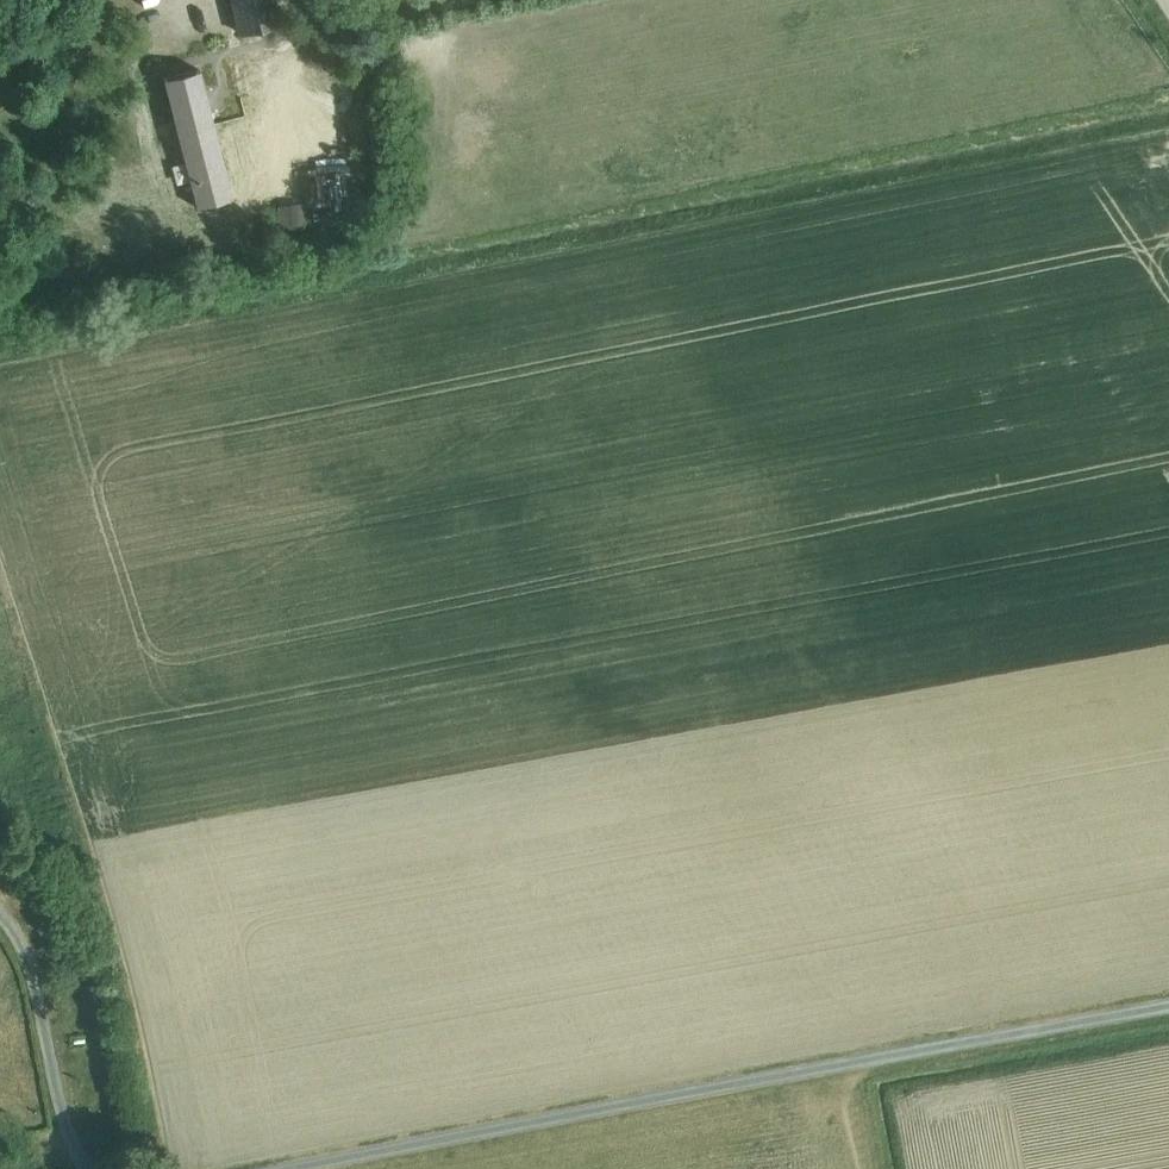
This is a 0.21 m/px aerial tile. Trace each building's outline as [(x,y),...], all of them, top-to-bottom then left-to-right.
[(240,34),(281,23),(275,0),(231,0),(240,34)] [(250,68),(259,126),(285,122),(281,95),(296,92),(291,61),(250,68)] [(200,69),(163,78),(183,157),(193,155),(204,196),(227,190),(229,197),(232,196),(211,112),(205,91),(200,69)] [(303,202),(278,204),(281,230),(306,228),(303,202)]
